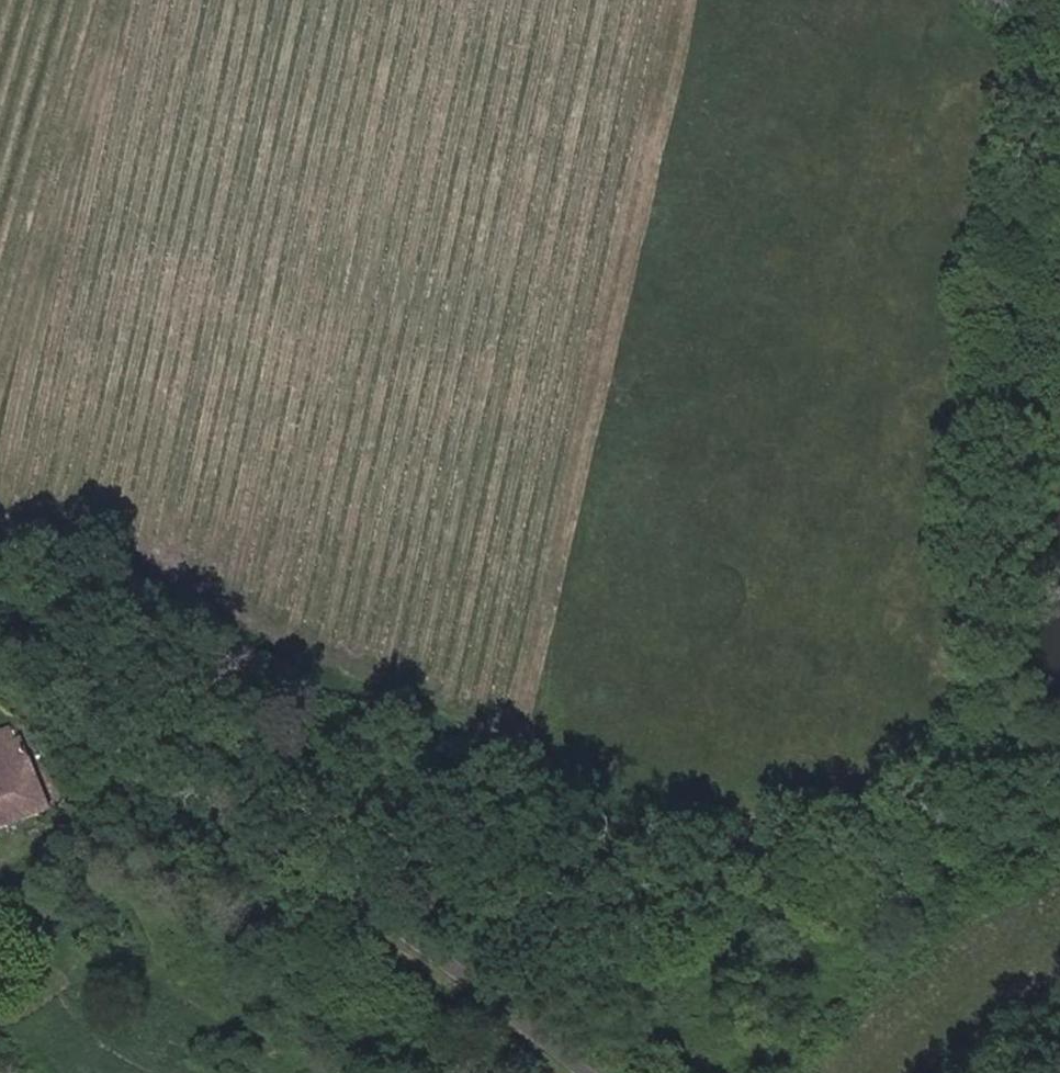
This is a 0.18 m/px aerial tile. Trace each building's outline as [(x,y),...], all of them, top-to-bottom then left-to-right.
[(37,766),(28,727),(0,733),(0,826),(47,815),(43,791),(37,766)]
